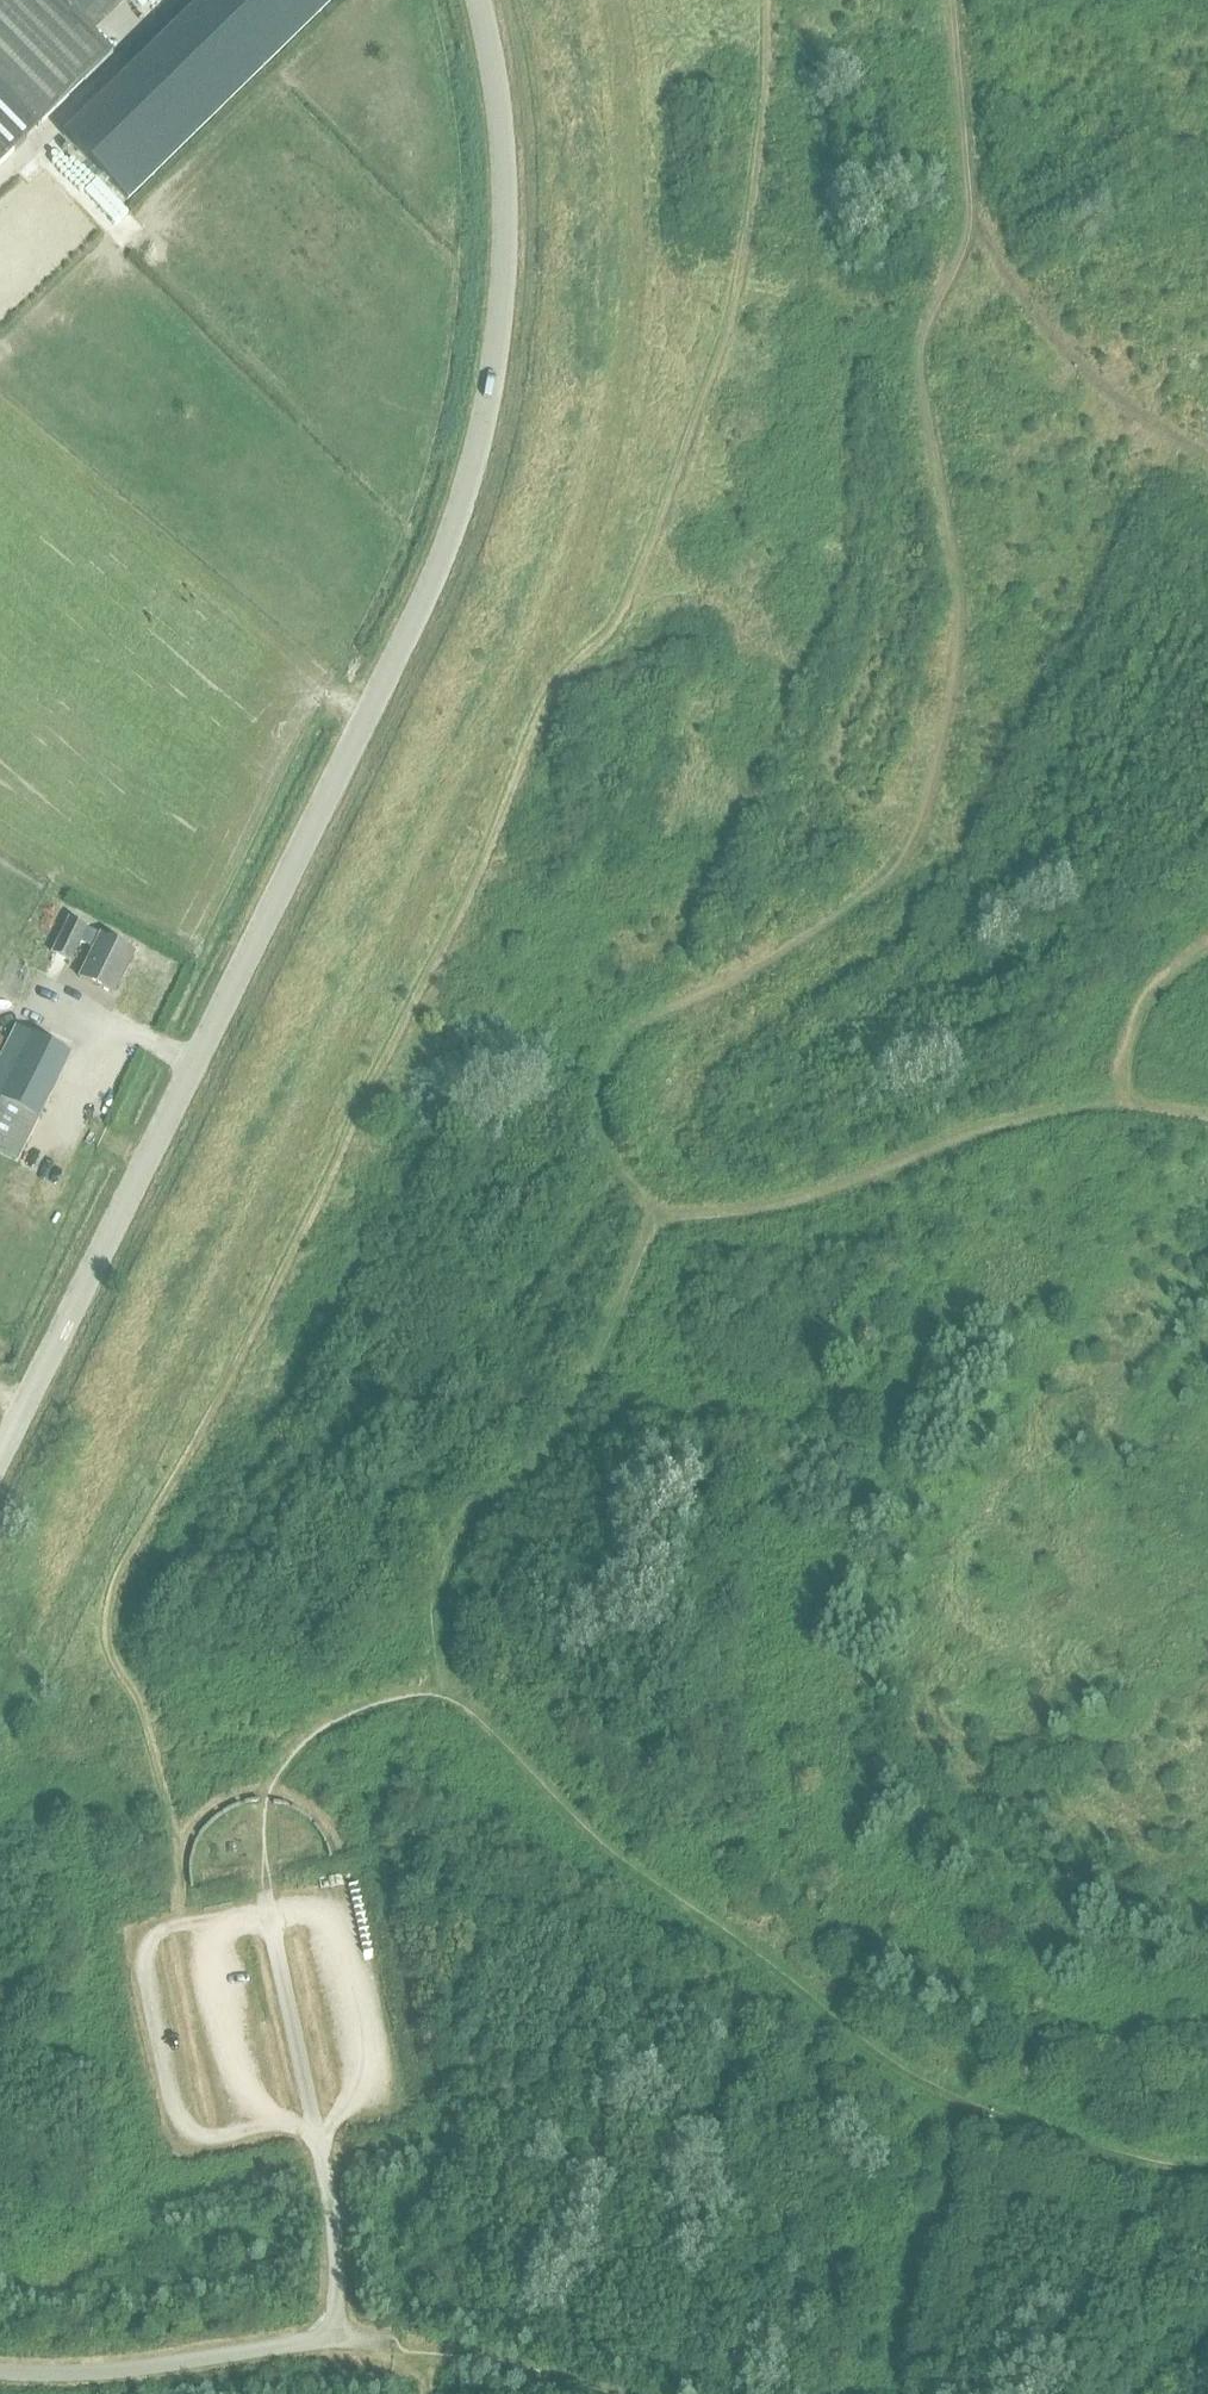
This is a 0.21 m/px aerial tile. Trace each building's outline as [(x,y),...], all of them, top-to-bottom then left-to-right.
[(79,20),(100,0),(0,0),(0,84),(41,126),(113,54),(79,20)] [(64,136),(127,201),(331,1),(330,0),(203,0),(64,136)] [(148,16),(163,0),(134,0),(133,1),(148,16)] [(0,84),(0,166),(23,144),(42,126),(41,126),(0,84)] [(80,979),(115,995),(135,952),(69,921),(54,954),(72,962),(83,938),(97,945),(80,979)] [(17,1026),(0,1061),(0,1153),(18,1162),(72,1054),(17,1026)]
